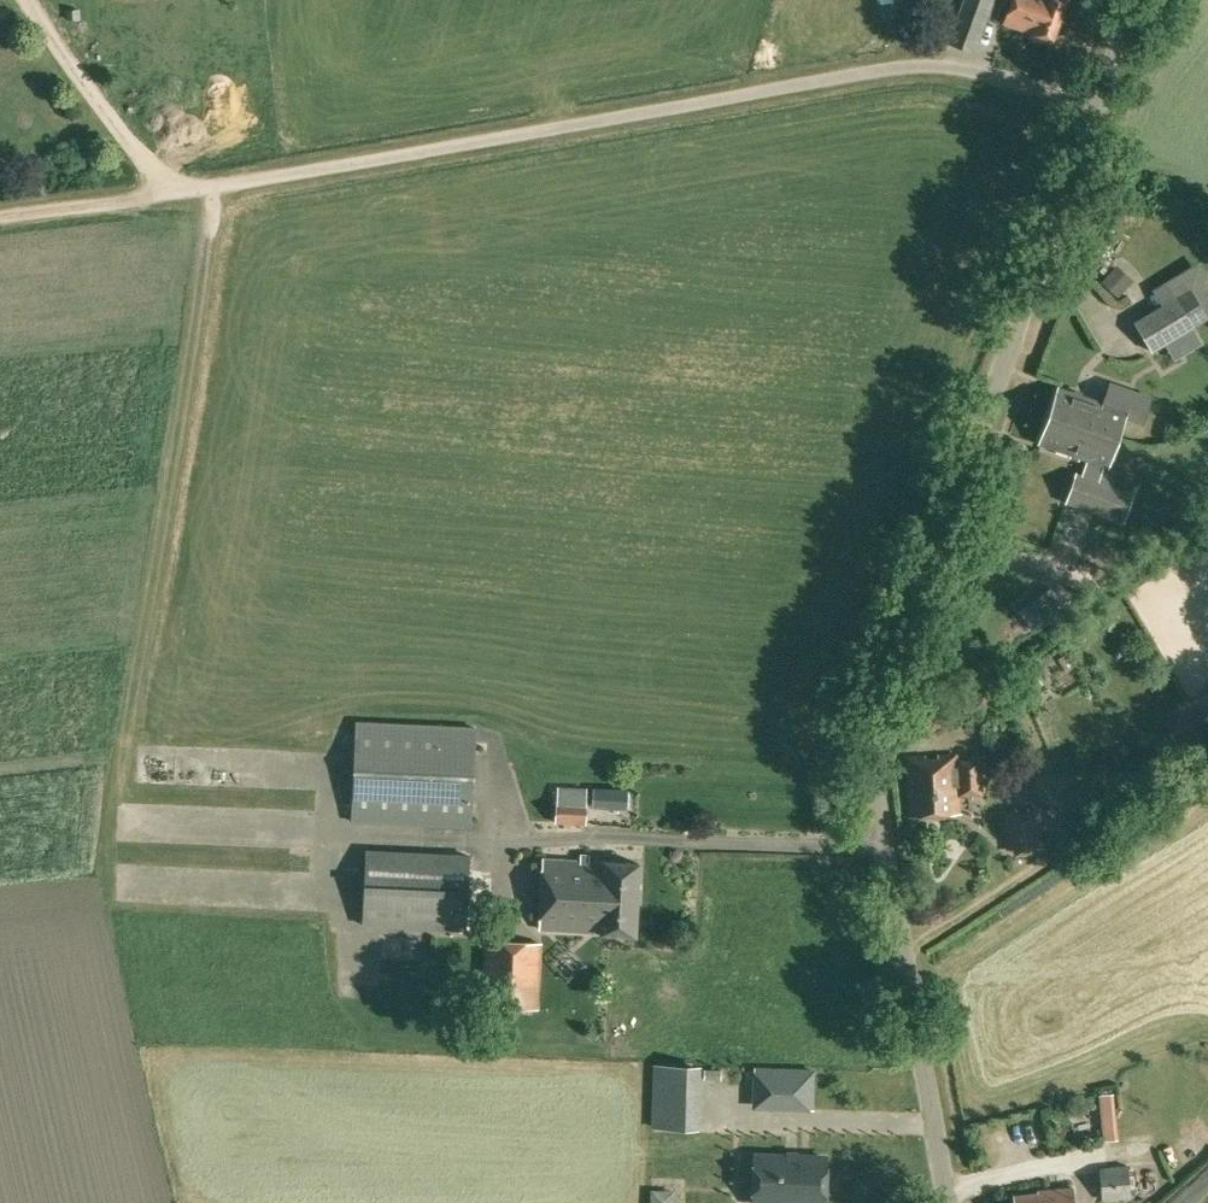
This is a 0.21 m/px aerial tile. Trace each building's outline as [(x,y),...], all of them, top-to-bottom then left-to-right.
[(923,9),(936,0),(917,0),(923,9)] [(995,0),(963,0),(954,27),(931,22),(927,37),(949,41),(948,43),(976,53),(995,0)] [(1004,22),(1031,32),(1029,35),(1052,43),(1068,0),(1012,0),(1004,22)] [(68,18),(79,18),(79,8),(68,9),(68,18)] [(1118,296),(1134,279),(1117,264),(1101,281),(1118,296)] [(1151,352),(1194,326),(1207,318),(1190,288),(1133,321),(1151,352)] [(1105,463),(1108,465),(1127,411),(1059,388),(1040,442),(1087,458),(1082,474),(1076,472),(1065,503),(1123,522),(1134,491),(1099,479),(1105,463)] [(1028,622),(1033,619),(1061,600),(1049,582),(1016,604),(1028,622)] [(1116,631),(1118,618),(1104,615),(1102,629),(1116,631)] [(1021,693),(1022,694),(1043,683),(1038,674),(1017,686),(1021,693)] [(986,690),(977,695),(981,703),(990,698),(986,690)] [(472,827),(476,726),(356,720),(350,821),(472,827)] [(958,758),(957,753),(938,754),(939,758),(925,759),(925,755),(906,756),(909,816),(960,813),(960,796),(983,795),(981,757),(958,758)] [(586,824),(587,802),(574,801),(575,790),(557,789),(556,800),(555,823),(586,824)] [(609,808),(610,790),(592,789),(591,807),(609,808)] [(1044,847),(1040,807),(1028,808),(1028,810),(1016,811),(1016,808),(1003,809),(1007,850),(1014,849),(1014,856),(1036,854),(1035,848),(1044,847)] [(466,930),(470,854),(366,849),(362,925),(466,930)] [(590,860),(591,853),(581,853),(580,859),(542,858),(539,929),(600,932),(600,933),(637,935),(640,863),(603,861),(603,860),(590,860)] [(539,1009),(539,1008),(542,941),(484,939),(481,1006),(539,1009)] [(699,1130),(701,1065),(653,1063),(651,1128),(699,1130)] [(814,1110),(814,1087),(815,1069),(753,1067),(752,1108),(814,1110)] [(825,1157),(754,1155),(753,1202),(823,1202),(825,1157)] [(1102,1201),(1131,1199),(1128,1164),(1100,1168),(1102,1201)] [(1073,1188),(1038,1191),(1038,1194),(1014,1196),(1015,1202),(1075,1202),(1073,1188)]
